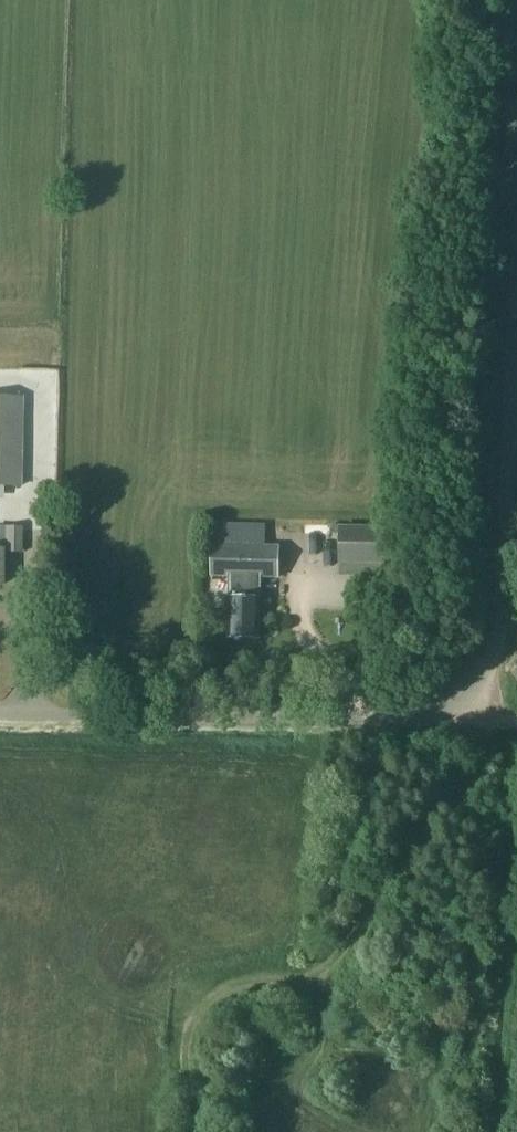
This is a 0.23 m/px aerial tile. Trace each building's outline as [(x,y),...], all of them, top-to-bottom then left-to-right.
[(21,487),(23,396),(0,396),(0,487),(21,487)] [(328,559),(327,519),(296,520),(297,560),(328,559)] [(212,545),(211,576),(229,576),(228,638),(259,638),(261,577),(278,577),(279,546),(275,546),(266,546),(266,525),(213,524),(212,545)] [(1,585),(1,553),(22,553),(22,526),(0,526),(0,585),(1,585)] [(385,527),(340,527),(340,563),(385,563),(385,527)]
